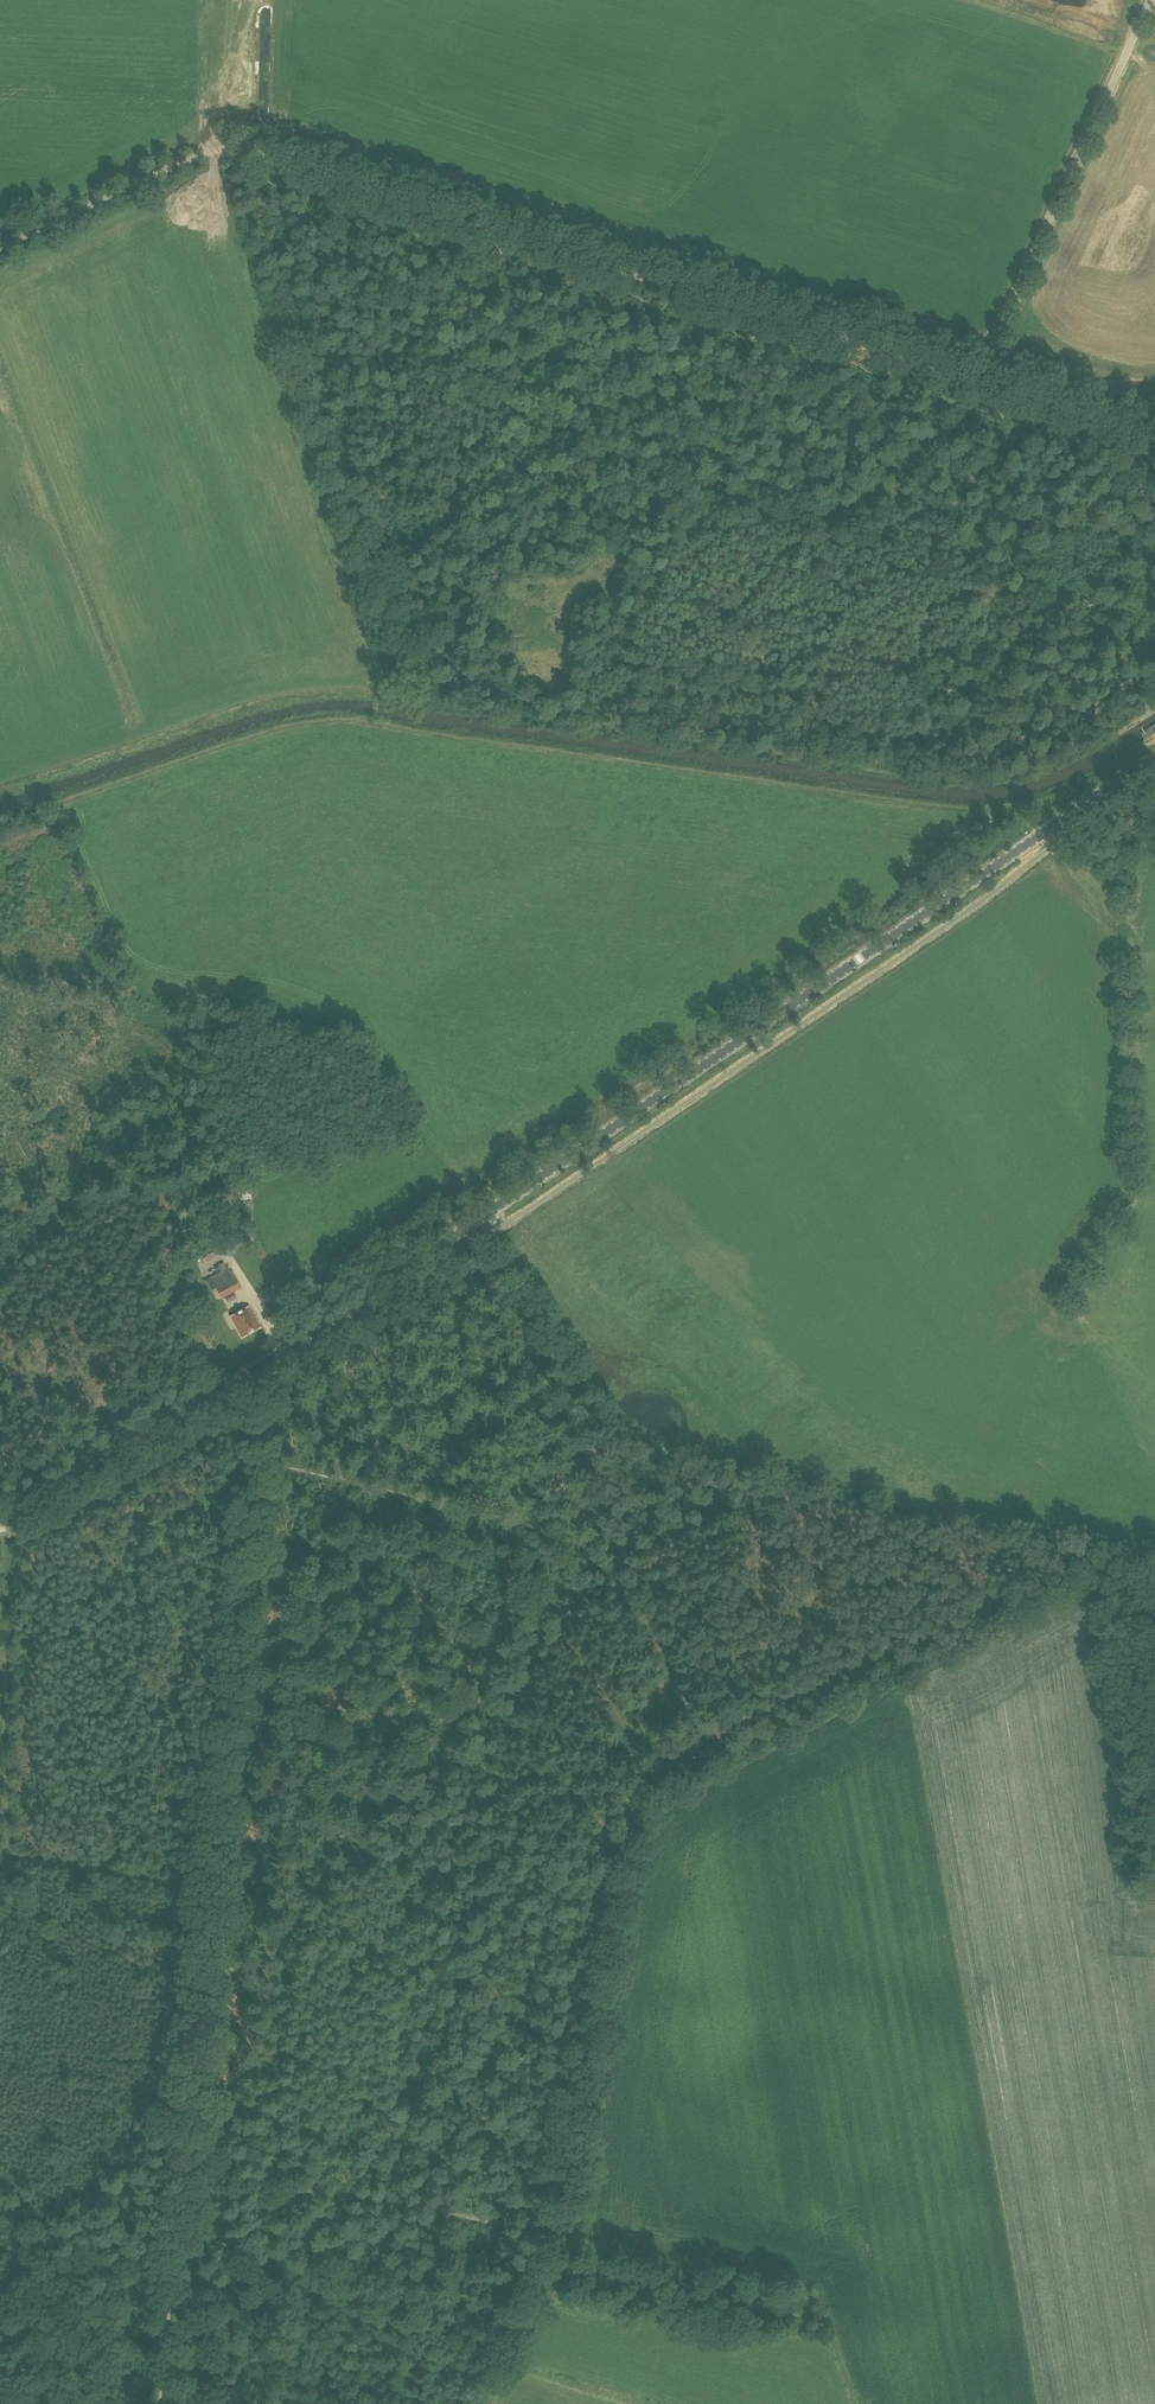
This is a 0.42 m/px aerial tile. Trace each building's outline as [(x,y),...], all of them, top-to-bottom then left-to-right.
[(1012,869),(1035,857),(1029,847),(1007,859),(1012,869)] [(241,1288),(233,1274),(229,1267),(206,1280),(212,1291),(216,1288),(222,1298),(241,1288)] [(242,1337),(261,1327),(249,1306),(231,1316),(242,1337)]
